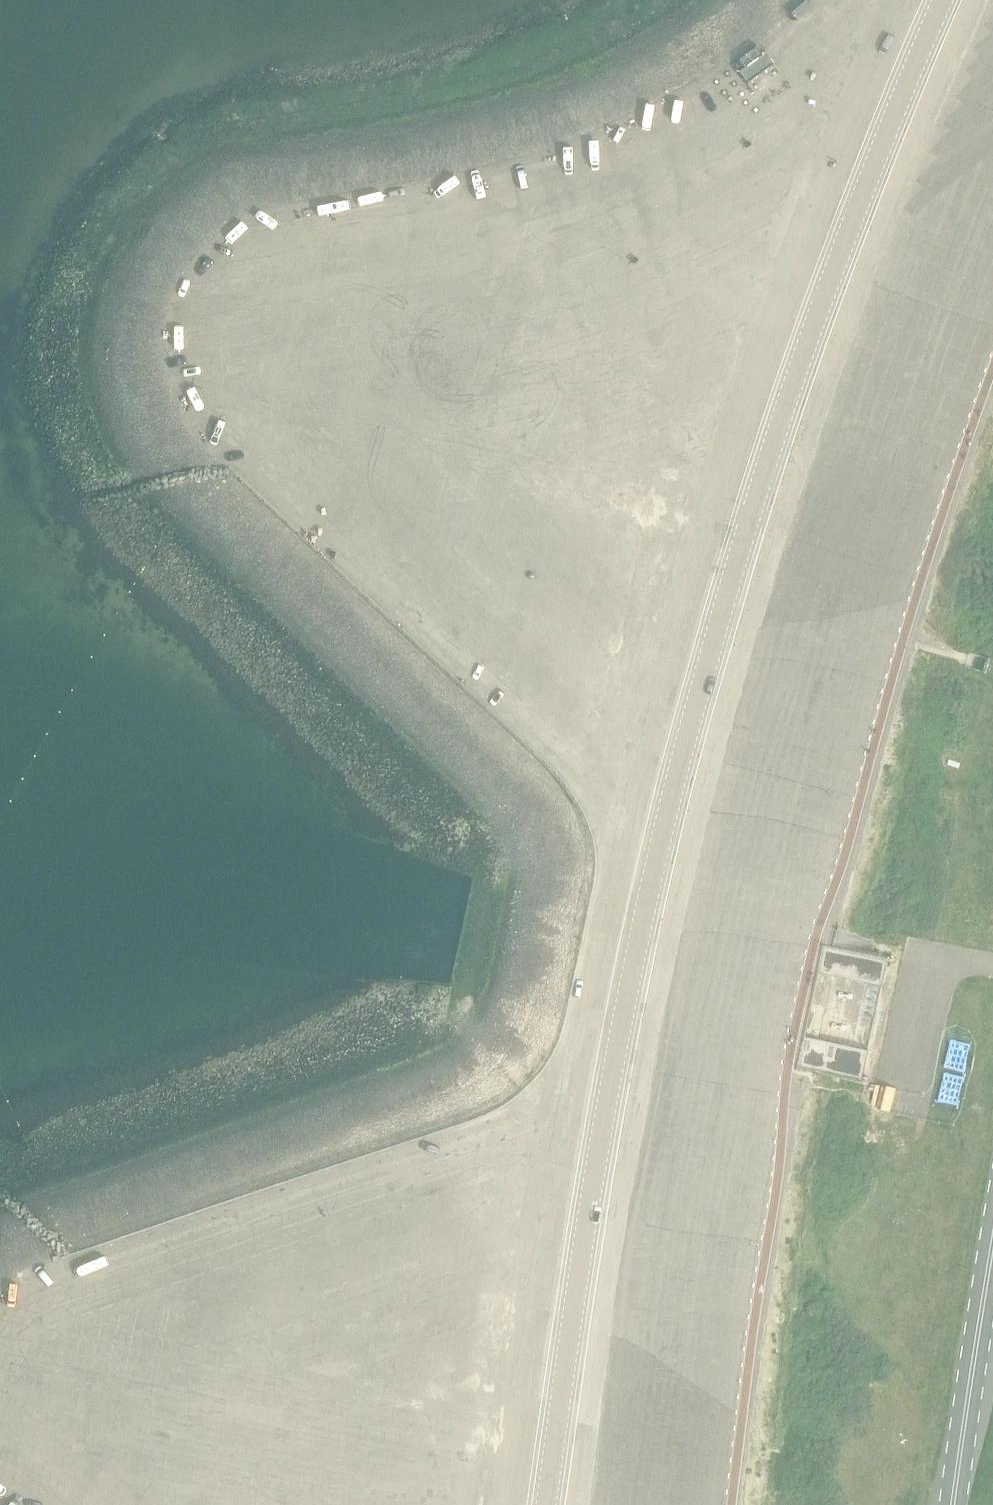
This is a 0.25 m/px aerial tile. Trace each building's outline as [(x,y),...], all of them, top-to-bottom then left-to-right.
[(884,955),(824,945),(798,1066),(859,1076),(884,955)]
